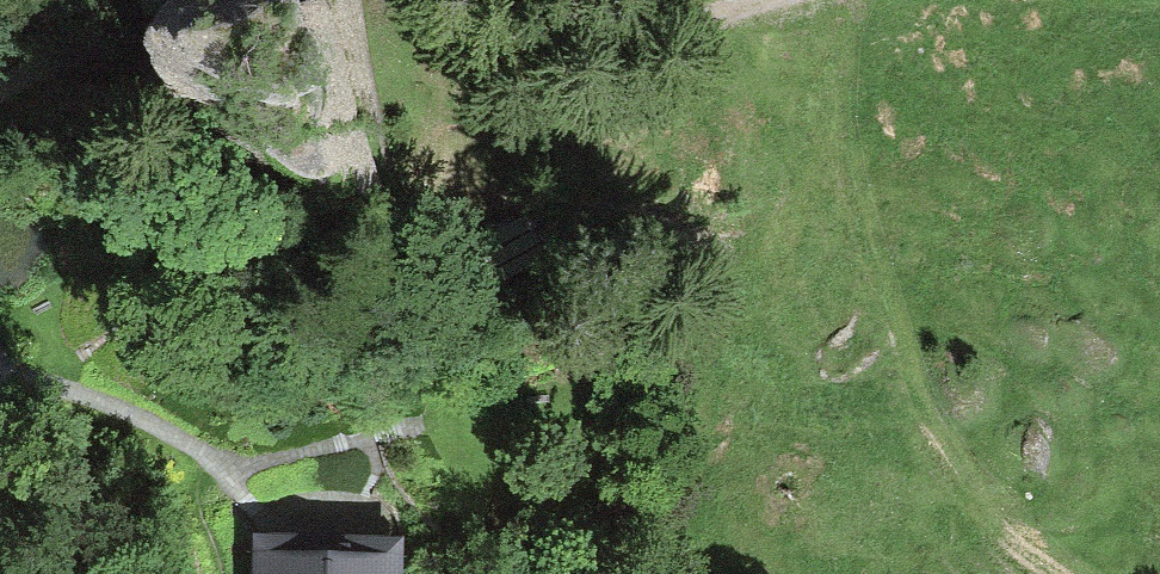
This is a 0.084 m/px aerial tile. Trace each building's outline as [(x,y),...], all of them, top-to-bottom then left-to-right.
[(243,560),(243,573),(379,573),(379,565),(243,560)]
